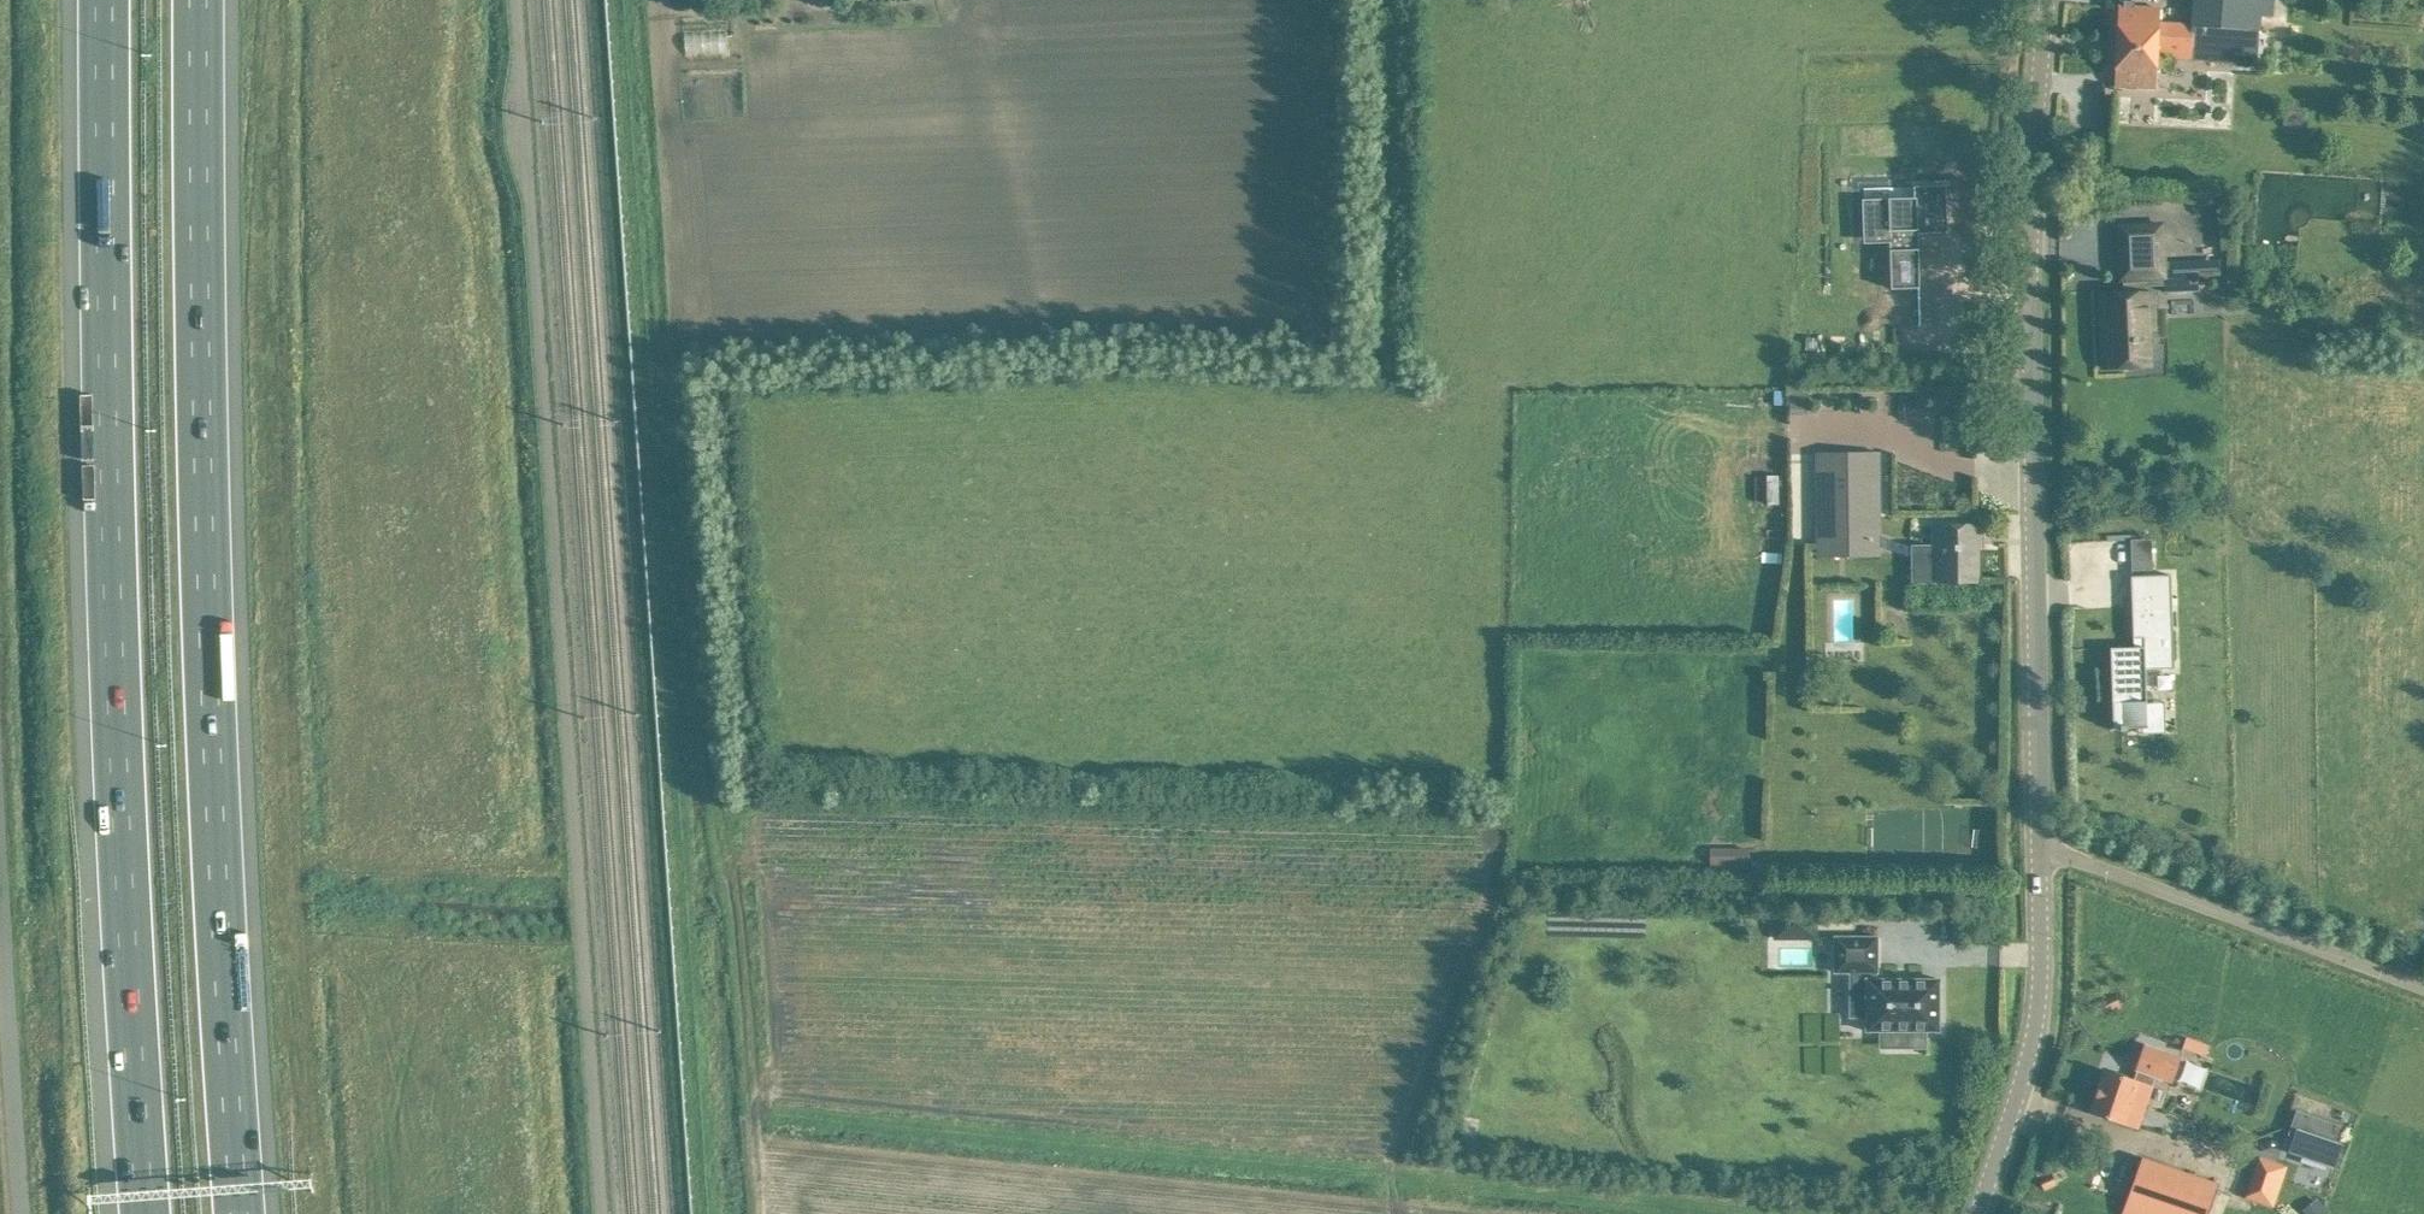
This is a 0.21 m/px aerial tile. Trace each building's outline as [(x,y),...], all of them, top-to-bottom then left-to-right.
[(2118,47),(2157,48),(2189,50),(2191,26),(2160,23),(2160,8),(2134,6),(2134,0),(2125,0),(2125,6),(2119,6),(2118,46),(2118,47)] [(2273,0),(2193,0),(2191,26),(2189,50),(2252,55),(2251,70),(2255,70),(2256,55),(2269,56),(2273,0)] [(738,57),(737,35),(693,36),(693,59),(738,57)] [(2155,88),(2157,48),(2118,47),(2115,87),(2155,88)] [(2309,114),(2292,113),(2291,128),(2308,129),(2309,114)] [(1947,232),(1946,186),(1914,187),(1914,197),(1863,199),(1864,234),(1890,233),(1891,288),(1919,287),(1918,233),(1947,232)] [(2118,226),(2121,279),(2123,279),(2143,278),(2164,277),(2165,292),(2199,290),(2198,271),(2164,272),(2162,224),(2118,226)] [(2101,294),(2104,367),(2149,365),(2148,328),(2153,327),(2152,292),(2144,292),(2143,278),(2123,279),(2124,293),(2101,294)] [(1819,553),(1879,552),(1878,451),(1818,452),(1819,553)] [(1982,546),(1982,524),(1934,525),(1934,545),(1913,546),(1913,582),(1934,581),(1979,581),(1978,546),(1982,546)] [(2171,574),(2131,576),(2133,637),(2145,637),(2145,646),(2110,647),(2112,704),(2110,704),(2111,729),(2121,729),(2127,729),(2127,728),(2148,727),(2146,669),(2175,668),(2171,574)] [(1851,576),(1851,587),(1880,586),(1880,575),(1851,576)] [(1720,852),(1719,875),(1760,877),(1761,854),(1720,852)] [(1939,1030),(1939,979),(1876,979),(1876,971),(1877,971),(1877,936),(1835,936),(1835,971),(1851,971),(1851,1016),(1867,1016),(1867,1030),(1939,1030)] [(2291,994),(2295,979),(2279,975),(2275,989),(2291,994)] [(2170,1086),(2180,1056),(2146,1044),(2133,1079),(2106,1070),(2091,1110),(2139,1127),(2155,1080),(2170,1086)] [(2051,1180),(2096,1194),(2105,1163),(2061,1149),(2051,1180)] [(2142,1157),(2123,1213),(2209,1213),(2219,1184),(2142,1157)] [(2249,1169),(2241,1190),(2259,1196),(2267,1175),(2249,1169)]
